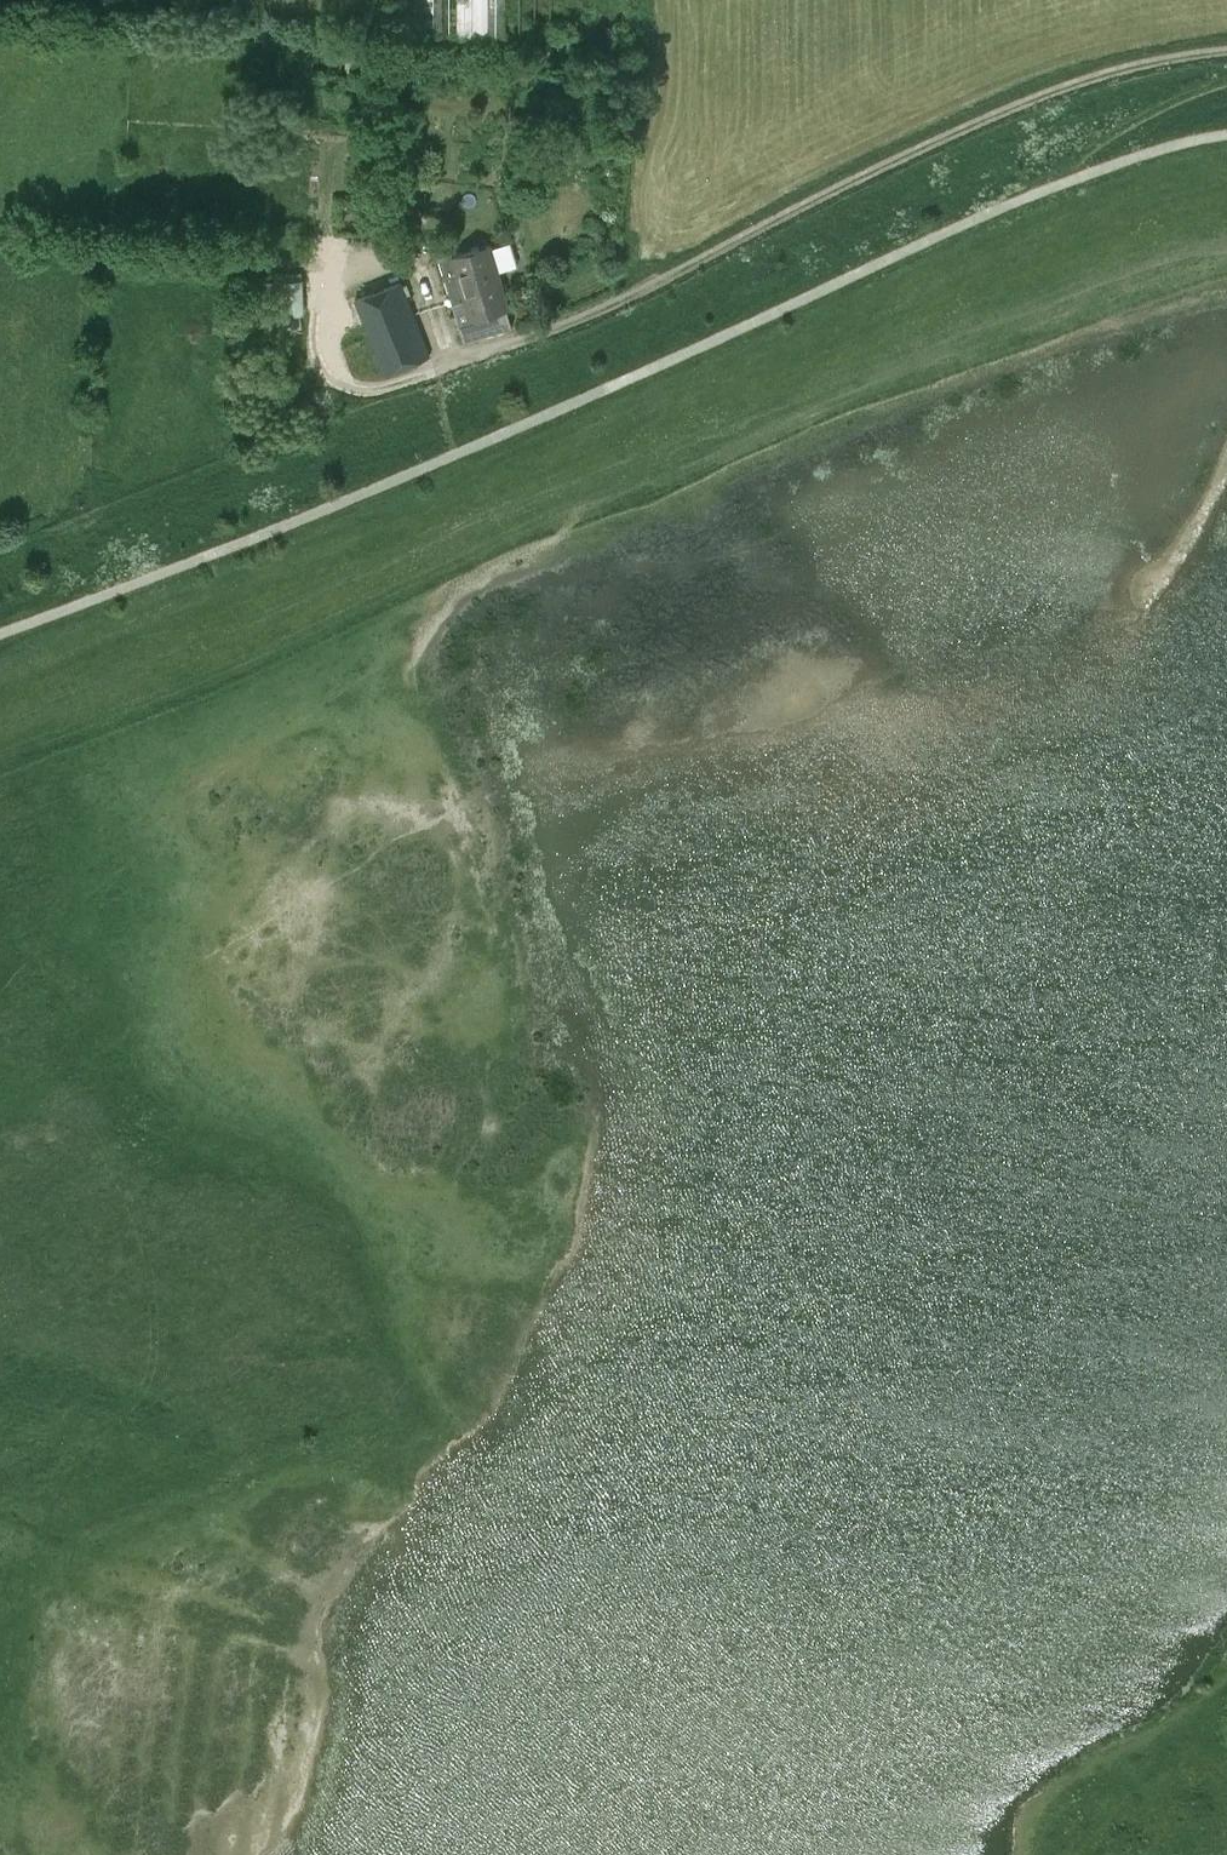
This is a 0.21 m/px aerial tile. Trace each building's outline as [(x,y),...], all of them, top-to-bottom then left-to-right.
[(631,0),(424,0),(425,36),(631,36),(631,0)] [(452,252),(440,256),(453,301),(464,298),(482,293),(485,300),(488,299),(491,311),(507,306),(507,307),(510,306),(499,267),(517,262),(507,227),(472,237),(475,249),(453,255),(452,252)] [(302,279),(274,280),(275,314),(303,313),(302,279)] [(382,374),(432,355),(404,281),(334,306),(344,334),(365,327),(382,374)] [(450,315),(452,323),(459,321),(465,339),(513,325),(507,307),(507,306),(491,311),(488,299),(485,300),(482,293),(464,298),(453,301),(457,313),(450,315)]
